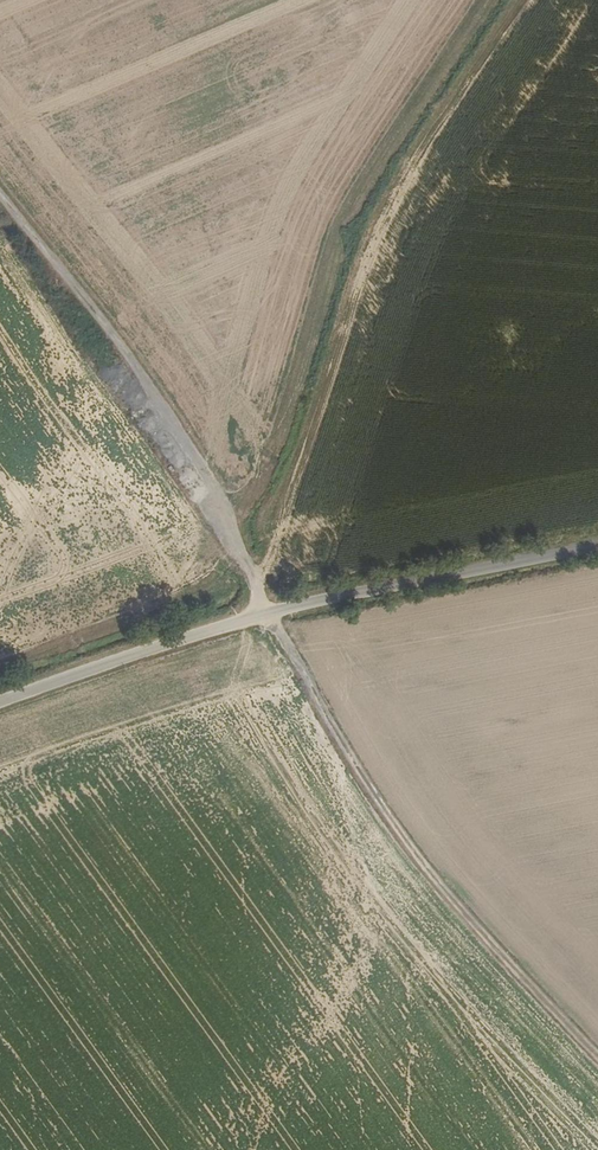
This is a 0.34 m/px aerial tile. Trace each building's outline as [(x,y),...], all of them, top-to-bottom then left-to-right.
[(187,462),(176,444),(163,451),(174,470),(187,462)] [(222,541),(227,537),(217,523),(211,527),(222,541)]
